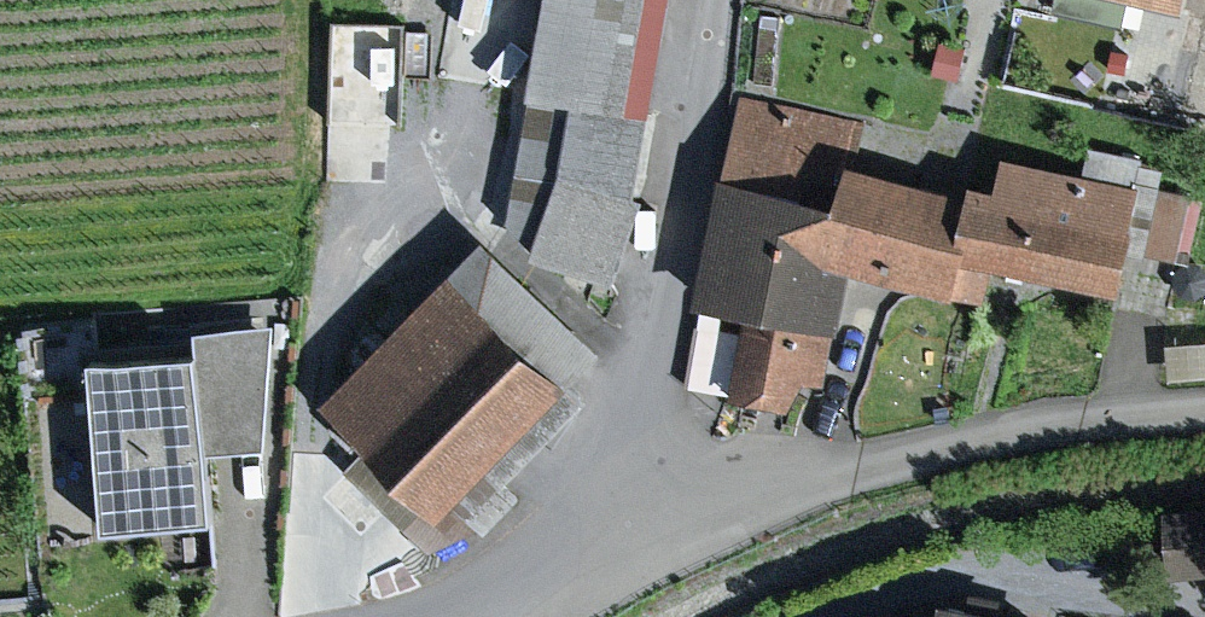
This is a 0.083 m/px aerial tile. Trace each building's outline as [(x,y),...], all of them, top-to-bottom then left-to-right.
[(533,94),(575,101),(563,175),(537,250),(536,255),(617,283),(645,199),(637,196),(671,0),(551,0),(533,94)] [(1188,10),(1190,0),(1146,0),(1188,10)] [(402,107),(403,16),(343,15),(341,106),(402,107)] [(575,101),(533,94),(510,218),(537,250),(563,175),(575,101)] [(863,120),(744,96),(698,303),(749,310),(734,392),(793,405),(810,379),(827,384),(838,328),(845,329),(856,268),(987,302),(998,265),(1124,292),(1135,251),(1181,262),(1194,196),(1160,187),(1168,164),(1094,147),(1087,173),(1005,154),(999,188),(975,181),(971,196),(854,161),(863,120)] [(603,355),(487,240),(327,400),(370,443),(347,469),(430,551),(482,527),(488,533),(523,496),(509,482),(493,465),(576,382),(603,355)] [(197,348),(91,358),(106,529),(214,519),(209,458),(260,453),(271,327),(195,334),(197,348)] [(591,400),(576,382),(493,465),(509,482),(591,400)] [(1167,508),(1172,575),(1204,572),(1204,505),(1167,508)] [(945,597),(941,616),(1039,616),(945,597)]
